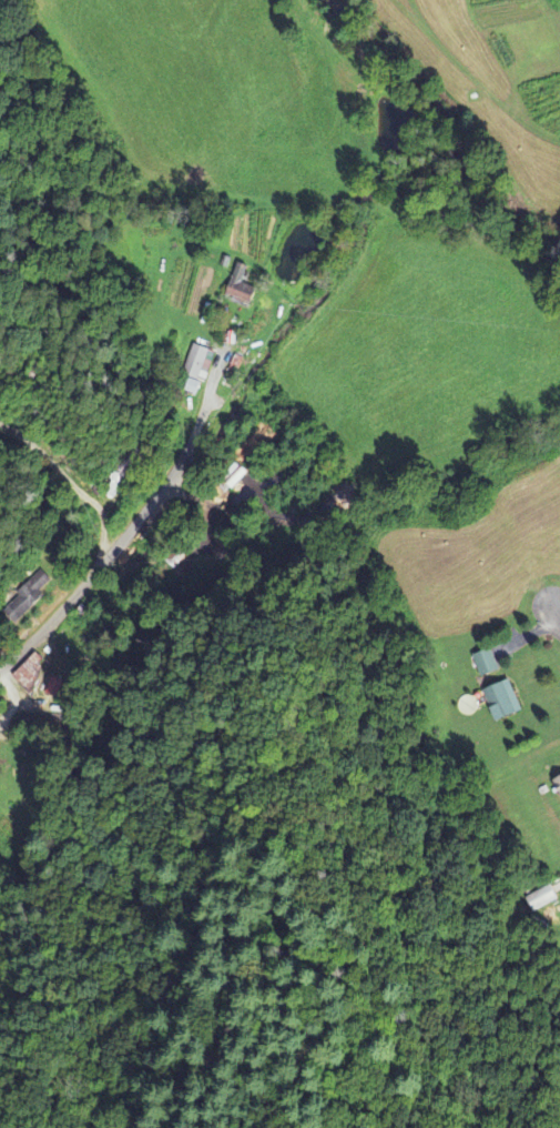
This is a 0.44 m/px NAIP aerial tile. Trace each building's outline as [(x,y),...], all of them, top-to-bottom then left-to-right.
[(228,295),(253,305),(259,290),(244,284),(250,267),(240,263),(228,295)] [(207,383),(216,352),(195,345),(181,392),(197,396),(201,381),(207,383)] [(39,593),(52,580),(43,571),(1,611),(15,626),(43,598),(39,593)] [(502,672),(493,650),(475,657),(483,679),(502,672)] [(34,698),(55,677),(36,656),(13,677),(34,698)] [(500,723),(525,712),(511,681),(487,691),(500,723)] [(557,901),(551,887),(525,899),(531,913),(557,901)]
